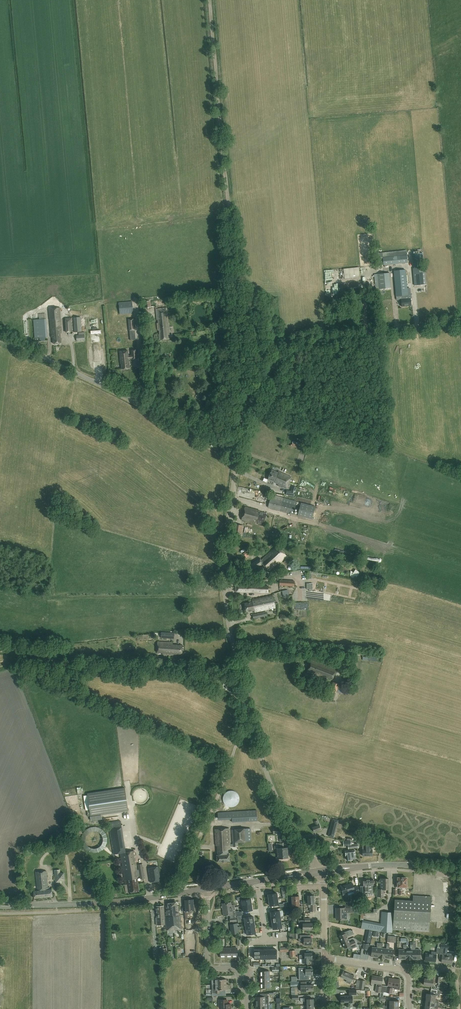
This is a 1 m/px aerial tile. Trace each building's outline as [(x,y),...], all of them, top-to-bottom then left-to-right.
[(382,252),(383,257),(383,265),(408,263),(407,255),(406,250),(382,252)] [(420,265),(419,258),(414,258),(415,268),(413,268),(414,285),(423,285),(421,267),(420,267),(420,265)] [(407,295),(408,295),(405,269),(394,271),(396,296),(403,296),(403,299),(401,299),(402,307),(411,306),(410,298),(407,298),(407,295)] [(379,289),(391,288),(390,273),(377,274),(379,289)] [(61,343),(60,333),(62,333),(60,308),(49,308),(51,338),(53,337),(53,343),(61,343)] [(173,337),(172,334),(170,334),(167,308),(156,309),(157,320),(158,320),(158,323),(157,323),(158,327),(157,327),(158,330),(159,330),(159,334),(159,340),(170,339),(169,337),(173,337)] [(46,319),(46,317),(44,318),(44,319),(33,320),(35,338),(47,337),(46,319)] [(73,317),(74,332),(82,332),(81,317),(73,317)] [(79,335),(76,335),(76,341),(85,341),(84,332),(79,332),(79,335)] [(120,364),(121,364),(122,369),(130,368),(129,359),(132,359),(137,359),(137,350),(131,350),(131,355),(128,355),(128,350),(119,351),(120,364)] [(286,488),(291,477),(278,471),(278,472),(272,470),(268,479),(278,484),(278,485),(283,487),(283,486),(286,488)] [(294,496),(297,487),(292,486),(291,491),(286,490),(286,495),(294,496)] [(297,501),(271,495),(271,494),(264,492),(263,497),(264,498),(264,499),(266,499),(266,498),(270,499),(268,507),(293,514),(297,501)] [(259,512),(259,510),(245,506),(241,519),(258,524),(258,522),(264,524),(266,514),(259,512)] [(298,515),(314,517),(315,508),(299,507),(298,515)] [(242,537),(243,525),(234,524),(232,536),(242,537)] [(276,546),(273,551),(272,550),(261,560),(260,558),(248,566),(251,571),(262,564),(269,571),(277,563),(279,564),(286,556),(276,546)] [(255,612),(275,608),(273,595),(252,600),(252,601),(245,603),(246,612),(254,610),(255,612)] [(182,645),(173,645),(173,642),(158,642),(157,652),(162,652),(162,654),(176,655),(176,654),(182,654),(182,645)] [(332,679),(336,669),(311,660),(306,672),(320,677),(320,676),(325,678),(325,676),(332,679)] [(225,682),(226,685),(225,685),(226,688),(230,688),(231,690),(234,690),(233,678),(229,678),(230,684),(228,684),(228,682),(225,682)] [(339,684),(333,682),(329,692),(336,694),(339,684)] [(125,788),(87,793),(88,802),(84,803),(86,810),(89,809),(90,816),(128,811),(125,788)] [(223,797),(223,799),(223,800),(223,802),(224,803),(225,804),(226,805),(227,806),(228,807),(230,807),(231,807),(233,807),(234,807),(235,806),(236,805),(237,804),(238,803),(239,802),(239,800),(239,799),(239,797),(239,796),(238,795),(237,793),(236,792),(235,792),(234,791),(233,791),(231,790),(230,791),(228,791),(227,792),(226,792),(225,793),(224,795),(223,796),(223,797)] [(218,820),(232,819),(232,822),(257,821),(257,810),(246,810),(218,812),(218,820)] [(80,819),(74,820),(77,831),(78,830),(79,834),(82,833),(81,829),(82,829),(80,819)] [(319,824),(317,820),(314,821),(316,826),(312,827),(314,832),(321,829),(319,824)] [(139,891),(137,877),(138,877),(138,876),(140,876),(140,879),(144,879),(144,875),(142,864),(138,864),(138,870),(137,870),(134,851),(125,852),(121,821),(109,823),(114,854),(120,853),(125,885),(127,884),(128,892),(139,891)] [(81,838),(81,840),(81,842),(82,844),(83,846),(84,848),(86,850),(88,851),(90,852),(92,853),(94,853),(97,853),(99,852),(101,851),(103,850),(104,848),(106,846),(107,844),(107,842),(108,840),(107,838),(107,835),(106,833),(104,831),(103,830),(101,828),(99,827),(97,827),(94,827),(92,827),(90,827),(88,828),(86,830),(84,831),(83,833),(82,835),(81,838)] [(232,844),(231,844),(230,828),(215,829),(216,846),(217,846),(217,855),(217,862),(230,861),(229,854),(228,854),(228,849),(231,849),(230,846),(233,846),(233,847),(238,847),(238,842),(245,841),(251,841),(250,828),(232,830),(232,844)] [(373,833),(371,839),(378,841),(379,834),(373,833)] [(358,843),(351,844),(350,840),(343,841),(343,846),(348,846),(348,849),(358,848),(358,843)] [(365,841),(362,841),(363,856),(372,856),(372,842),(365,842),(365,841)] [(287,847),(283,848),(283,843),(277,843),(278,858),(288,858),(287,847)] [(356,858),(355,850),(345,851),(346,855),(347,860),(352,859),(356,858)] [(148,868),(150,882),(161,881),(158,866),(148,868)] [(56,881),(65,880),(64,872),(60,873),(60,869),(55,870),(56,881)] [(37,890),(34,891),(34,897),(53,896),(52,889),(50,889),(50,887),(48,887),(47,871),(35,872),(37,890)] [(402,895),(402,888),(402,887),(407,887),(407,878),(406,878),(405,877),(403,877),(403,878),(398,878),(398,887),(397,887),(397,888),(400,888),(400,890),(399,890),(399,895),(402,895)] [(388,878),(380,879),(381,889),(378,889),(378,897),(383,897),(383,889),(389,889),(388,878)] [(373,879),(363,880),(363,886),(360,886),(361,898),(366,898),(366,896),(372,895),(372,890),(373,890),(373,885),(373,879)] [(341,886),(341,887),(340,887),(339,888),(340,891),(341,891),(342,891),(343,894),(353,891),(354,894),(360,893),(358,886),(354,887),(352,883),(341,886)] [(314,904),(314,895),(307,895),(308,904),(311,904),(311,907),(310,907),(310,911),(316,911),(315,903),(314,904)] [(242,900),(243,906),(252,904),(251,899),(244,900),(243,896),(237,897),(238,901),(242,900)] [(299,896),(292,896),(292,905),(296,905),(296,911),(303,911),(302,906),(299,906),(299,905),(299,896)] [(393,920),(392,930),(429,932),(429,922),(436,922),(436,917),(430,916),(431,897),(413,896),(412,901),(394,900),(394,912),(393,920)] [(194,899),(184,900),(185,911),(186,911),(187,915),(193,914),(193,910),(195,910),(194,899)] [(178,906),(177,906),(176,902),(168,903),(168,907),(166,907),(167,912),(165,912),(167,930),(181,929),(180,915),(179,915),(178,906)] [(237,921),(234,904),(232,905),(231,902),(222,903),(224,916),(230,915),(230,919),(230,922),(237,921)] [(336,908),(336,919),(344,919),(344,913),(347,913),(346,908),(351,908),(351,904),(345,905),(345,908),(344,908),(336,908)] [(165,924),(165,917),(164,906),(156,906),(157,911),(156,911),(156,912),(157,912),(157,918),(156,918),(156,925),(165,924)] [(392,932),(392,930),(393,920),(394,912),(381,912),(381,923),(380,932),(392,932)] [(303,930),(312,930),(312,923),(308,923),(308,922),(310,922),(310,918),(305,918),(305,920),(299,920),(299,925),(300,925),(300,930),(303,930)] [(364,928),(371,930),(380,932),(381,923),(363,920),(361,928),(364,928)] [(231,934),(238,933),(238,930),(237,927),(237,924),(230,925),(231,934)] [(342,942),(348,940),(347,937),(354,934),(352,930),(351,931),(350,930),(343,933),(342,933),(342,934),(339,935),(342,942)] [(304,945),(312,945),(312,938),(308,938),(308,935),(300,935),(300,938),(298,938),(298,941),(304,941),(304,945)] [(348,940),(342,942),(345,948),(351,946),(351,947),(356,944),(355,940),(349,942),(348,940)] [(378,958),(380,943),(377,943),(377,946),(378,946),(377,948),(372,947),(371,957),(378,957),(378,958)] [(387,944),(386,949),(385,958),(392,959),(393,949),(388,949),(388,947),(389,948),(390,944),(387,944)] [(440,954),(440,948),(437,948),(436,952),(431,951),(431,954),(425,953),(425,960),(435,962),(436,953),(440,954)] [(453,954),(443,952),(443,949),(440,948),(440,954),(442,954),(441,962),(452,964),(453,956),(453,954)] [(168,957),(169,957),(172,957),(172,951),(168,951),(168,949),(158,949),(159,957),(164,957),(168,957)] [(312,959),(312,953),(304,953),(304,955),(299,955),(299,959),(302,959),(302,963),(309,963),(308,959),(312,959)] [(343,971),(340,977),(348,980),(349,977),(353,979),(355,976),(343,971)] [(376,984),(376,986),(376,985),(375,992),(381,993),(381,992),(383,993),(384,993),(385,986),(381,985),(382,984),(383,977),(372,975),(371,983),(376,984)] [(215,984),(226,984),(226,979),(220,979),(220,976),(212,976),(212,982),(215,981),(215,984)] [(424,978),(423,985),(432,986),(432,984),(435,984),(436,983),(439,983),(440,977),(433,976),(432,979),(424,978)] [(388,996),(389,993),(392,993),(393,988),(392,988),(393,986),(394,986),(394,989),(399,989),(400,984),(399,984),(399,979),(389,978),(388,985),(388,986),(385,986),(384,993),(383,993),(383,995),(388,996)] [(301,982),(301,985),(301,991),(306,991),(306,990),(313,990),(313,984),(306,985),(306,982),(301,982)] [(226,984),(215,984),(215,987),(212,987),(212,993),(220,993),(220,990),(227,989),(226,984)] [(435,1000),(436,996),(439,996),(440,994),(443,994),(450,995),(450,991),(444,991),(444,990),(441,990),(437,989),(437,993),(435,993),(435,994),(426,993),(426,1000),(435,1001),(435,1000)] [(265,1003),(269,1003),(269,996),(267,996),(267,993),(260,993),(260,996),(256,997),(256,1003),(265,1003)] [(231,1008),(231,1004),(227,1004),(227,999),(219,999),(219,1007),(221,1007),(221,1008),(230,1008),(231,1008)]
